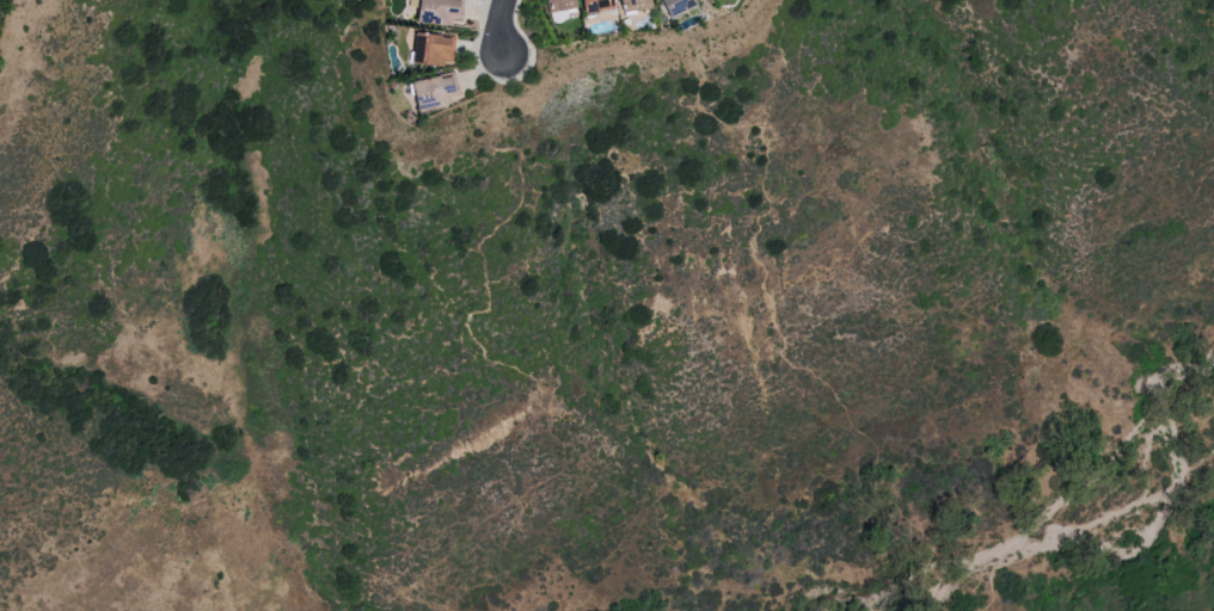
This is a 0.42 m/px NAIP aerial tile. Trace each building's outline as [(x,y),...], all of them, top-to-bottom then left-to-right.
[(452,25),(453,18),(464,19),(466,0),(411,0),(410,6),(420,7),(419,22),(452,25)] [(550,11),(581,8),(580,0),(549,0),(550,11)] [(614,8),(613,0),(588,0),(589,12),(614,8)] [(625,13),(656,8),(655,0),(623,0),(625,13)] [(676,16),(702,4),(700,0),(669,0),(676,16)] [(456,64),(457,35),(418,34),(417,51),(411,51),(410,62),(456,64)] [(424,109),(464,99),(458,73),(417,83),(424,109)]
